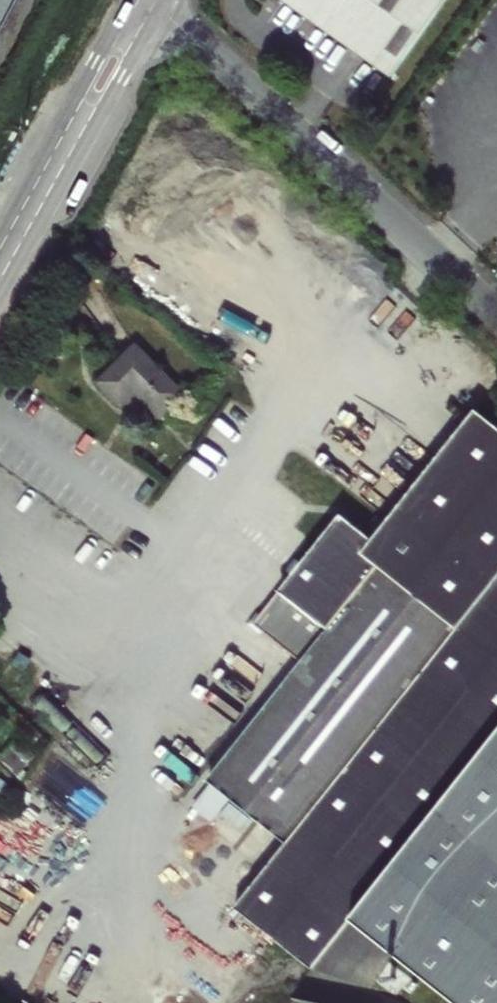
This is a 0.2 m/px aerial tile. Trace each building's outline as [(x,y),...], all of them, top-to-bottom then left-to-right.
[(394,79),(448,0),(278,0),(394,79)] [(136,344),(121,359),(99,381),(122,404),(136,390),(162,417),(185,394),(136,344)] [(292,576),(280,592),(328,630),(209,781),(288,843),(485,599),(496,584),(496,425),(478,410),(375,540),(341,514),(301,564),(292,576)] [(292,576),(301,564),(294,559),(285,571),(292,576)] [(485,599),(288,843),(234,910),(317,969),(356,919),(496,742),(496,584),(485,599)] [(356,919),(460,1002),(496,1002),(496,742),(356,919)]
